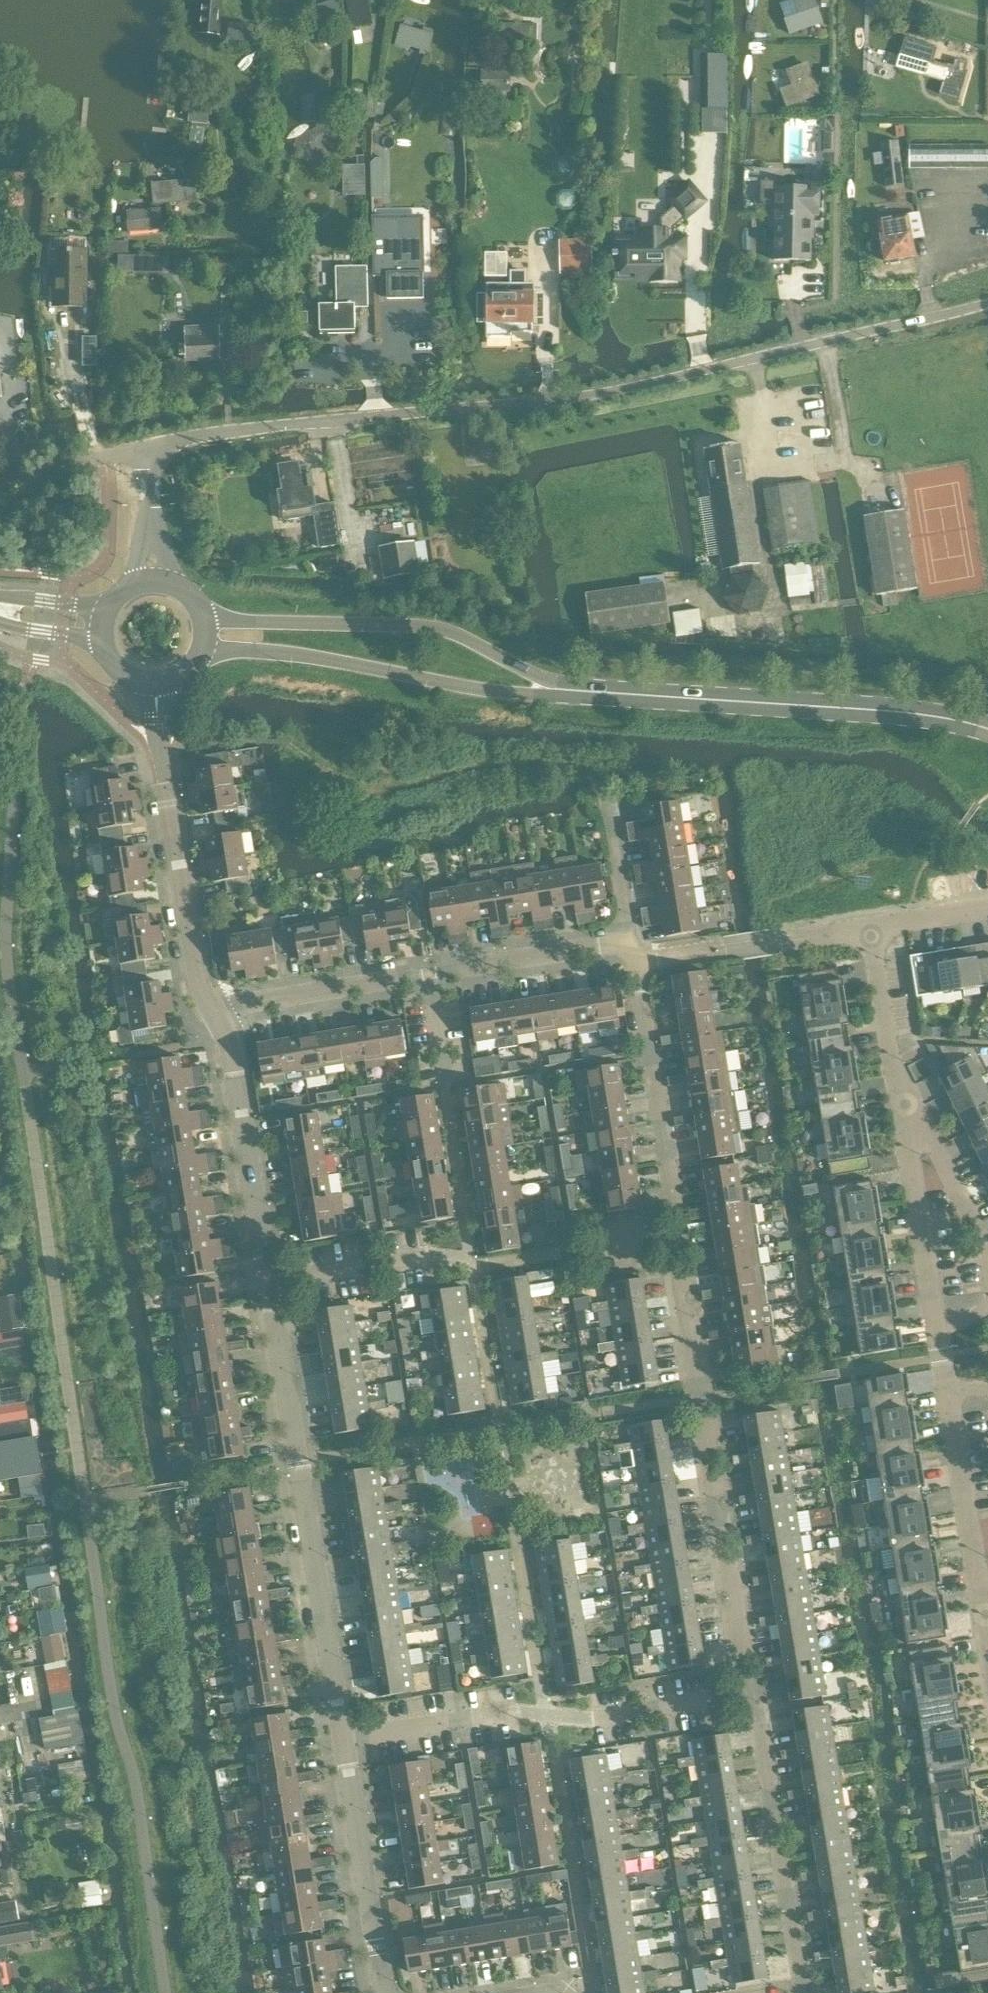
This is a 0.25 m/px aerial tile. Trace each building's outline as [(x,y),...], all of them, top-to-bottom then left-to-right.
[(222,0),(199,0),(196,31),(219,33),(222,0)] [(338,0),(317,7),(322,23),(316,25),(322,46),(336,42),(330,21),(343,17),(338,0)] [(371,23),(367,0),(360,0),(348,2),(352,27),(371,23)] [(823,23),(816,0),(795,0),(797,7),(782,12),(790,35),(823,23)] [(252,41),(254,26),(230,24),(229,39),(252,41)] [(536,37),(536,25),(500,24),(499,45),(536,46),(536,37)] [(428,51),(434,35),(402,26),(396,46),(408,49),(409,45),(428,51)] [(904,38),(898,59),(924,66),(921,76),(943,82),(939,95),(959,100),(967,71),(964,70),(966,64),(952,60),(950,66),(948,65),(947,69),(932,64),(937,48),(904,38)] [(788,105),(818,94),(808,65),(789,71),(795,86),(783,90),(788,105)] [(484,90),(510,89),(509,71),(484,71),(484,90)] [(702,86),(702,109),(727,109),(727,86),(702,86)] [(208,124),(211,103),(204,102),(205,97),(193,97),(190,123),(193,123),(208,124)] [(374,118),(376,105),(367,103),(365,117),(374,118)] [(826,154),(826,165),(836,165),(836,120),(826,120),(826,131),(822,131),(822,154),(826,154)] [(208,124),(193,123),(188,153),(204,156),(210,124),(208,124)] [(881,143),(886,188),(904,185),(898,141),(881,143)] [(909,145),(909,168),(987,168),(987,145),(909,145)] [(343,166),(344,196),(365,195),(364,156),(358,156),(358,165),(343,166)] [(370,163),(371,198),(383,198),(382,158),(375,158),(370,163)] [(154,205),(196,201),(194,179),(152,183),(154,205)] [(761,182),(761,206),(770,206),(769,228),(775,228),(774,261),(811,262),(811,239),(809,239),(810,221),(810,216),(820,216),(820,182),(796,182),(796,187),(784,187),(784,182),(761,182)] [(614,252),(613,252),(613,256),(614,256),(614,274),(648,273),(648,275),(650,275),(650,281),(679,281),(679,238),(673,238),(673,228),(685,218),(685,219),(705,202),(689,183),(669,200),(674,206),(660,218),(660,230),(646,230),(646,238),(614,239),(614,252)] [(130,231),(161,229),(160,210),(128,212),(130,231)] [(91,215),(88,212),(84,212),(81,215),(80,219),(83,222),(88,222),(91,219),(91,216),(91,215)] [(886,261),(889,261),(892,263),(899,262),(901,259),(915,256),(908,215),(878,221),(886,261)] [(402,219),(373,220),(373,236),(374,274),(387,274),(388,297),(423,296),(423,274),(423,272),(424,272),(423,225),(402,226),(402,219)] [(109,254),(110,254),(129,254),(128,242),(109,242),(109,254)] [(560,243),(561,271),(590,271),(590,242),(560,243)] [(59,270),(55,270),(55,305),(82,305),(82,288),(86,288),(86,282),(87,252),(73,252),(73,250),(69,250),(69,252),(59,252),(59,270)] [(119,254),(119,272),(133,273),(134,261),(143,261),(143,255),(119,254)] [(320,328),(356,328),(355,305),(368,304),(367,266),(336,267),(337,304),(319,304),(320,328)] [(487,323),(487,337),(513,337),(513,332),(534,332),(534,317),(543,317),(543,295),(534,295),(534,284),(526,284),(526,271),(510,271),(510,284),(487,284),(487,294),(479,294),(479,322),(487,323)] [(185,360),(221,359),(220,325),(184,327),(185,360)] [(80,346),(80,366),(93,366),(93,346),(80,346)] [(723,569),(760,564),(741,443),(704,449),(723,569)] [(285,492),(280,493),(285,521),(315,516),(320,548),(340,545),(334,504),(315,507),(312,488),(314,487),(312,475),(308,476),(307,469),(299,471),(298,465),(295,465),(295,463),(283,464),(283,467),(281,467),(285,492)] [(771,552),(818,545),(808,482),(762,490),(771,552)] [(877,595),(917,589),(904,510),(864,516),(877,595)] [(387,578),(417,573),(413,544),(382,548),(387,578)] [(72,555),(86,556),(87,546),(73,545),(72,555)] [(809,593),(806,567),(806,564),(784,566),(789,598),(810,595),(809,593)] [(739,616),(761,612),(770,590),(754,571),(733,574),(725,597),(739,616)] [(591,634),(671,623),(665,583),(586,595),(591,634)] [(677,635),(703,631),(700,609),(674,613),(677,635)] [(188,785),(190,794),(234,787),(228,752),(204,756),(206,769),(195,770),(197,783),(188,785)] [(92,785),(95,807),(139,800),(138,791),(128,792),(126,779),(120,780),(118,766),(89,770),(92,785)] [(203,815),(214,813),(216,825),(239,821),(237,810),(247,808),(243,786),(234,787),(190,794),(191,804),(201,802),(203,815)] [(95,807),(99,829),(101,841),(124,837),(123,826),(134,824),(131,811),(141,810),(139,800),(95,807)] [(628,833),(683,824),(679,802),(644,808),(647,820),(626,824),(628,833)] [(199,852),(201,862),(245,855),(239,821),(216,825),(217,836),(206,838),(209,851),(199,852)] [(652,851),(686,845),(683,824),(628,833),(629,843),(640,841),(650,839),(652,851)] [(103,852),(106,875),(150,868),(149,858),(139,860),(137,847),(126,848),(124,837),(101,841),(103,852)] [(635,876),(690,867),(686,845),(652,851),(654,863),(633,866),(635,876)] [(214,883),(225,881),(227,892),(250,889),(245,855),(201,862),(202,871),(212,870),(214,883)] [(555,860),(557,872),(563,907),(574,905),(578,925),(587,924),(578,869),(576,857),(555,860)] [(534,864),(512,867),(514,879),(520,914),(532,912),(535,932),(545,931),(536,876),(534,864)] [(601,865),(578,869),(587,924),(597,922),(593,902),(606,900),(601,865)] [(512,867),(491,871),(502,938),(512,936),(508,916),(520,914),(514,879),(512,867)] [(657,882),(659,894),(693,888),(690,867),(635,876),(636,885),(657,882)] [(106,875),(110,897),(112,908),(135,905),(134,893),(145,892),(142,879),(152,877),(150,868),(106,875)] [(470,874),(472,886),(477,921),(489,919),(492,939),(502,938),(491,871),(470,874)] [(557,872),(536,876),(545,931),(554,929),(551,909),(563,907),(557,872)] [(472,886),(450,890),(459,945),(469,943),(465,923),(477,921),(472,886)] [(642,918),(653,917),(697,909),(693,888),(659,894),(661,906),(640,909),(642,918)] [(447,926),(448,935),(450,946),(459,945),(450,890),(428,893),(434,928),(447,926)] [(406,898),(383,902),(391,956),(401,954),(399,945),(412,943),(410,932),(422,930),(418,906),(419,905),(410,894),(406,898)] [(383,902),(360,905),(348,907),(350,917),(354,941),(365,939),(367,950),(380,948),(382,957),(391,956),(383,902)] [(114,922),(117,942),(161,935),(160,926),(150,927),(146,903),(135,905),(112,908),(102,910),(104,923),(114,922)] [(643,928),(654,926),(664,925),(666,937),(701,932),(697,909),(653,917),(642,918),(643,928)] [(281,918),(283,928),(287,952),(298,950),(300,961),(313,959),(314,968),(324,967),(316,923),(315,913),(281,918)] [(350,917),(316,923),(324,967),(333,965),(332,956),(345,954),(343,943),(354,941),(350,917)] [(283,928),(249,934),(256,978),(266,976),(264,967),(277,964),(275,954),(287,952),(283,928)] [(219,963),(230,961),(232,972),(245,970),(247,979),(256,978),(249,934),(215,939),(219,963)] [(117,942),(121,964),(123,976),(146,972),(145,961),(156,959),(153,946),(163,945),(161,935),(117,942)] [(987,986),(987,944),(955,949),(962,990),(987,986)] [(917,997),(962,990),(955,949),(910,956),(917,997)] [(727,968),(728,977),(741,975),(739,966),(727,968)] [(798,975),(803,1009),(847,1002),(844,987),(843,980),(840,980),(838,968),(798,975)] [(126,995),(128,1010),(172,1003),(171,993),(161,995),(159,982),(148,984),(146,972),(123,976),(113,978),(115,992),(121,996),(126,995)] [(676,998),(709,993),(705,972),(672,977),(675,994),(676,998)] [(613,986),(592,990),(598,1029),(599,1032),(620,1028),(613,986)] [(592,990),(572,993),(577,1026),(578,1032),(598,1029),(592,990)] [(679,1018),(712,1013),(720,1012),(717,991),(709,993),(676,998),(675,994),(664,995),(666,1004),(677,1002),(679,1018)] [(572,993),(552,996),(557,1029),(577,1026),(572,993)] [(552,996),(531,1000),(537,1033),(538,1042),(558,1038),(557,1029),(552,996)] [(531,1000),(511,1003),(517,1036),(537,1033),(531,1000)] [(803,1009),(809,1042),(849,1036),(847,1025),(850,1024),(849,1017),(847,1002),(803,1009)] [(131,1024),(120,1026),(118,1030),(120,1045),(158,1040),(156,1028),(167,1027),(164,1014),(174,1012),(172,1003),(128,1010),(131,1024)] [(511,1003),(491,1006),(497,1039),(517,1036),(511,1003)] [(497,1039),(491,1006),(470,1010),(475,1043),(497,1039)] [(682,1038),(715,1033),(712,1013),(679,1018),(682,1034),(682,1038)] [(401,1021),(379,1025),(385,1057),(406,1054),(401,1021)] [(379,1025),(359,1028),(364,1061),(366,1068),(386,1065),(385,1057),(379,1025)] [(359,1028),(339,1031),(344,1064),(364,1061),(359,1028)] [(339,1031),(319,1034),(324,1067),(344,1064),(339,1031)] [(686,1058),(727,1052),(724,1032),(715,1033),(682,1038),(682,1034),(671,1036),(673,1044),(683,1043),(686,1058)] [(319,1034),(299,1038),(304,1070),(305,1077),(325,1074),(324,1067),(319,1034)] [(662,1046),(673,1044),(671,1036),(660,1037),(662,1046)] [(809,1042),(814,1076),(858,1069),(855,1054),(854,1046),(851,1047),(849,1036),(809,1042)] [(304,1070),(299,1038),(279,1041),(284,1074),(285,1081),(285,1082),(305,1079),(305,1077),(304,1070)] [(284,1074),(279,1041),(257,1044),(264,1084),(285,1081),(284,1074)] [(614,1046),(601,1048),(603,1057),(615,1055),(614,1046)] [(948,1094),(982,1078),(987,1075),(987,1073),(976,1047),(937,1046),(937,1048),(939,1048),(944,1057),(949,1068),(938,1074),(948,1094)] [(603,1057),(601,1048),(589,1050),(590,1059),(603,1057)] [(573,1052),(561,1054),(562,1063),(575,1061),(573,1052)] [(689,1079),(730,1072),(727,1052),(686,1058),(688,1074),(689,1079)] [(562,1063),(561,1054),(549,1056),(550,1065),(562,1063)] [(135,1064),(139,1086),(203,1076),(202,1067),(181,1070),(179,1057),(135,1064)] [(533,1059),(521,1061),(522,1070),(535,1068),(533,1059)] [(522,1070),(521,1061),(508,1063),(510,1072),(522,1070)] [(576,1072),(580,1093),(589,1091),(622,1086),(619,1065),(576,1072)] [(481,1068),(482,1076),(495,1074),(493,1066),(481,1068)] [(814,1076),(820,1109),(860,1102),(858,1092),(861,1091),(860,1083),(858,1069),(814,1076)] [(692,1099),(733,1092),(730,1072),(689,1079),(688,1074),(678,1076),(679,1085),(690,1083),(692,1099)] [(541,1074),(532,1075),(535,1093),(544,1091),(541,1074)] [(142,1108),(152,1106),(186,1101),(185,1089),(205,1086),(203,1076),(139,1086),(142,1108)] [(548,1077),(550,1090),(559,1089),(557,1076),(548,1077)] [(668,1086),(679,1085),(678,1076),(667,1078),(668,1086)] [(958,1113),(987,1099),(987,1091),(982,1078),(948,1094),(958,1113)] [(396,1081),(398,1090),(410,1088),(409,1079),(396,1081)] [(461,1090),(464,1112),(507,1105),(504,1083),(461,1090)] [(381,1084),(369,1086),(370,1095),(382,1093),(381,1084)] [(370,1095),(369,1086),(356,1088),(357,1097),(370,1095)] [(589,1091),(593,1111),(625,1106),(622,1086),(589,1091)] [(341,1090),(328,1092),(330,1101),(342,1099),(341,1090)] [(692,1099),(695,1114),(696,1119),(740,1112),(737,1091),(733,1092),(692,1099)] [(330,1101),(328,1092),(316,1094),(317,1103),(330,1101)] [(400,1100),(404,1121),(437,1116),(433,1095),(400,1100)] [(301,1097),(288,1099),(289,1108),(302,1106),(301,1097)] [(289,1108),(288,1099),(275,1101),(277,1110),(289,1108)] [(967,1133),(987,1123),(987,1099),(958,1113),(967,1133)] [(152,1106),(155,1128),(210,1119),(209,1109),(188,1113),(186,1101),(152,1106)] [(820,1109),(825,1142),(869,1135),(866,1120),(865,1113),(862,1113),(860,1102),(820,1109)] [(553,1105),(555,1118),(564,1116),(562,1104),(553,1105)] [(464,1112),(468,1132),(510,1125),(507,1105),(464,1112)] [(537,1108),(539,1120),(548,1119),(546,1106),(537,1108)] [(593,1111),(596,1131),(629,1126),(625,1106),(593,1111)] [(696,1123),(699,1139),(732,1134),(743,1132),(740,1112),(696,1119),(695,1114),(684,1116),(686,1125),(696,1123)] [(365,1115),(367,1127),(375,1126),(373,1113),(365,1115)] [(285,1119),(288,1140),(321,1135),(317,1114),(285,1119)] [(349,1117),(351,1130),(360,1128),(358,1116),(349,1117)] [(404,1121),(407,1142),(440,1136),(437,1116),(404,1121)] [(564,1116),(555,1118),(557,1130),(566,1129),(564,1116)] [(675,1126),(686,1125),(684,1116),(673,1118),(675,1126)] [(149,1151),(159,1149),(193,1144),(192,1132),(212,1128),(210,1119),(155,1128),(146,1129),(149,1151)] [(548,1119),(539,1120),(542,1133),(550,1131),(548,1119)] [(977,1152),(987,1147),(987,1123),(967,1133),(977,1152)] [(468,1132),(471,1152),(504,1147),(514,1145),(510,1125),(468,1132)] [(375,1126),(367,1127),(369,1140),(377,1138),(375,1126)] [(596,1131),(599,1152),(632,1146),(629,1126),(596,1131)] [(360,1128),(351,1130),(354,1142),(362,1141),(360,1128)] [(732,1134),(699,1139),(702,1160),(735,1155),(732,1134)] [(288,1140),(291,1160),(324,1155),(321,1135),(288,1140)] [(869,1135),(825,1142),(831,1177),(871,1170),(869,1158),(872,1157),(871,1150),(869,1135)] [(407,1142),(410,1162),(443,1156),(440,1136),(407,1142)] [(159,1149),(162,1171),(217,1162),(216,1153),(195,1156),(193,1144),(159,1149)] [(559,1145),(561,1158),(570,1156),(568,1144),(559,1145)] [(599,1152),(602,1172),(635,1166),(632,1146),(599,1152)] [(756,1148),(757,1156),(770,1154),(768,1146),(756,1148)] [(471,1152),(474,1172),(507,1167),(504,1147),(471,1152)] [(544,1148),(546,1160),(555,1159),(553,1147),(544,1148)] [(987,1172),(987,1171),(987,1147),(977,1152),(987,1172)] [(371,1155),(373,1168),(382,1166),(380,1154),(371,1155)] [(770,1154),(757,1156),(759,1165),(771,1163),(770,1154)] [(291,1160),(295,1180),(327,1175),(324,1155),(291,1160)] [(356,1157),(358,1170),(367,1169),(365,1156),(356,1157)] [(410,1162),(414,1182),(447,1176),(443,1156),(410,1162)] [(570,1156),(561,1158),(563,1170),(572,1169),(570,1156)] [(555,1159),(546,1160),(548,1173),(557,1172),(555,1159)] [(162,1171),(166,1192),(201,1187),(199,1175),(219,1171),(217,1162),(162,1171)] [(707,1191),(740,1186),(737,1165),(704,1170),(707,1191)] [(382,1166),(373,1168),(375,1180),(384,1179),(382,1166)] [(602,1172),(606,1192),(639,1187),(635,1166),(602,1172)] [(474,1172),(478,1192),(510,1187),(507,1167),(474,1172)] [(367,1169),(358,1170),(360,1183),(369,1181),(367,1169)] [(295,1180),(298,1201),(331,1195),(327,1175),(295,1180)] [(414,1182),(417,1202),(450,1197),(447,1176),(414,1182)] [(828,1211),(829,1214),(880,1205),(877,1188),(873,1189),(872,1181),(833,1188),(837,1209),(828,1211)] [(566,1186),(568,1198),(577,1197),(575,1184),(566,1186)] [(478,1192),(481,1212),(514,1207),(524,1205),(520,1185),(510,1187),(478,1192)] [(711,1212),(744,1206),(751,1205),(747,1185),(740,1186),(707,1191),(710,1207),(711,1212)] [(166,1192),(169,1213),(224,1205),(223,1195),(202,1199),(201,1187),(166,1192)] [(551,1188),(553,1201),(561,1199),(559,1187),(551,1188)] [(639,1187),(606,1192),(609,1213),(642,1208),(639,1187)] [(298,1201),(301,1221),(334,1215),(342,1214),(339,1194),(331,1195),(298,1201)] [(378,1195),(380,1208),(389,1206),(387,1194),(378,1195)] [(363,1198),(365,1210),(373,1209),(371,1196),(363,1198)] [(450,1197),(417,1202),(421,1223),(453,1218),(450,1197)] [(577,1197),(568,1198),(570,1211),(579,1209),(577,1197)] [(561,1199),(553,1201),(555,1213),(563,1212),(561,1199)] [(714,1232),(747,1226),(757,1225),(759,1225),(755,1204),(751,1205),(744,1206),(711,1212),(710,1207),(699,1209),(701,1217),(711,1216),(714,1232)] [(169,1213),(173,1235),(207,1229),(206,1217),(226,1214),(224,1205),(169,1213)] [(838,1217),(841,1237),(880,1230),(879,1223),(883,1223),(880,1205),(829,1214),(829,1218),(838,1217)] [(389,1206),(380,1208),(382,1220),(391,1219),(389,1206)] [(481,1212),(484,1232),(517,1227),(514,1207),(481,1212)] [(373,1209),(365,1210),(367,1223),(375,1221),(373,1209)] [(690,1219),(701,1217),(699,1209),(689,1211),(690,1219)] [(334,1215),(301,1221),(305,1242),(338,1237),(334,1215)] [(717,1252),(750,1247),(760,1245),(757,1225),(747,1226),(714,1232),(716,1248),(717,1252)] [(517,1227),(484,1232),(488,1254),(520,1248),(517,1227)] [(548,1230),(550,1242),(558,1241),(556,1228),(548,1230)] [(173,1235),(176,1256),(231,1247),(230,1238),(209,1241),(207,1229),(173,1235)] [(836,1258),(837,1262),(888,1252),(885,1235),(881,1236),(880,1230),(841,1237),(844,1257),(836,1258)] [(720,1272),(754,1267),(763,1265),(760,1245),(750,1247),(717,1252),(716,1248),(706,1250),(707,1258),(718,1256),(720,1272)] [(231,1247),(176,1256),(180,1278),(215,1273),(213,1260),(233,1257),(231,1247)] [(696,1260),(707,1258),(706,1250),(695,1251),(696,1260)] [(846,1264),(849,1284),(888,1277),(887,1271),(891,1270),(888,1252),(837,1262),(837,1265),(846,1264)] [(724,1292),(757,1287),(766,1286),(767,1285),(764,1265),(763,1265),(754,1267),(720,1272),(723,1288),(724,1292)] [(492,1282),(496,1304),(531,1298),(529,1282),(552,1278),(550,1270),(527,1273),(527,1276),(492,1282)] [(394,1276),(396,1290),(406,1288),(404,1274),(394,1276)] [(844,1305),(844,1309),(896,1300),(893,1283),(889,1283),(888,1277),(849,1284),(852,1304),(844,1305)] [(610,1306),(645,1300),(642,1279),(606,1284),(609,1302),(601,1303),(602,1311),(610,1310),(610,1306)] [(181,1288),(184,1311),(220,1305),(219,1300),(216,1282),(181,1288)] [(152,1288),(154,1297),(166,1294),(165,1286),(152,1288)] [(727,1313),(760,1307),(770,1306),(766,1286),(757,1287),(724,1292),(723,1288),(713,1290),(714,1298),(724,1297),(727,1313)] [(432,1314),(468,1308),(465,1287),(429,1292),(432,1310),(423,1311),(425,1319),(433,1318),(432,1314)] [(703,1300),(714,1298),(713,1290),(702,1292),(703,1300)] [(496,1304),(499,1324),(534,1318),(534,1314),(531,1298),(496,1304)] [(184,1311),(188,1332),(223,1326),(221,1309),(231,1308),(230,1299),(219,1300),(220,1305),(184,1311)] [(613,1326),(649,1320),(645,1300),(610,1306),(610,1310),(613,1326)] [(853,1311),(857,1331),(896,1324),(895,1318),(898,1317),(896,1300),(844,1309),(845,1313),(853,1311)] [(593,1313),(602,1311),(601,1303),(592,1304),(593,1313)] [(316,1311),(319,1332),(355,1326),(356,1331),(364,1329),(363,1321),(354,1322),(351,1305),(316,1311)] [(727,1313),(730,1329),(730,1333),(763,1327),(760,1307),(727,1313)] [(436,1334),(471,1328),(468,1308),(432,1314),(433,1318),(436,1334)] [(414,1312),(414,1310),(404,1311),(406,1324),(416,1323),(416,1321),(414,1312)] [(416,1321),(425,1319),(423,1311),(414,1312),(416,1321)] [(542,1312),(544,1321),(553,1319),(551,1311),(542,1312)] [(499,1324),(502,1344),(538,1338),(535,1322),(544,1321),(542,1312),(534,1314),(534,1318),(499,1324)] [(371,1319),(363,1321),(364,1329),(373,1328),(371,1319)] [(607,1343),(609,1352),(617,1350),(616,1346),(652,1340),(649,1320),(613,1326),(616,1342),(607,1343)] [(896,1324),(857,1331),(860,1351),(852,1353),(852,1357),(861,1355),(861,1356),(896,1350),(904,1348),(901,1330),(897,1331),(896,1324)] [(182,1355),(191,1353),(227,1347),(228,1352),(238,1350),(236,1341),(226,1343),(223,1326),(188,1332),(178,1334),(182,1355)] [(319,1332),(323,1352),(358,1347),(356,1331),(355,1326),(319,1332)] [(731,1337),(733,1353),(766,1348),(776,1346),(773,1326),(763,1327),(730,1333),(730,1329),(719,1330),(720,1339),(731,1337)] [(439,1354),(475,1348),(471,1328),(436,1334),(438,1350),(430,1351),(431,1360),(440,1358),(439,1354)] [(710,1340),(720,1339),(719,1330),(708,1332),(710,1340)] [(502,1344),(505,1364),(541,1358),(540,1354),(538,1338),(502,1344)] [(236,1341),(238,1350),(248,1349),(246,1340),(236,1341)] [(617,1350),(620,1366),(655,1360),(652,1340),(616,1346),(617,1350)] [(600,1353),(609,1352),(607,1343),(598,1344),(600,1353)] [(766,1348),(733,1353),(737,1374),(779,1367),(776,1346),(766,1348)] [(191,1353),(195,1375),(230,1369),(228,1352),(227,1347),(191,1353)] [(323,1352),(326,1373),(361,1367),(362,1371),(371,1370),(369,1361),(361,1362),(358,1347),(323,1352)] [(440,1358),(442,1374),(478,1368),(475,1348),(439,1354),(440,1358)] [(422,1361),(431,1360),(430,1351),(421,1353),(422,1361)] [(549,1353),(550,1361),(559,1360),(558,1351),(549,1353)] [(505,1364),(509,1384),(544,1378),(542,1362),(550,1361),(549,1353),(540,1354),(541,1358),(505,1364)] [(789,1357),(791,1365),(803,1363),(802,1354),(789,1357)] [(369,1361),(371,1370),(379,1368),(378,1360),(369,1361)] [(622,1382),(613,1383),(615,1392),(624,1391),(623,1388),(659,1382),(655,1360),(620,1366),(622,1382)] [(326,1373),(329,1393),(365,1387),(362,1371),(361,1367),(326,1373)] [(442,1374),(445,1390),(446,1394),(481,1389),(478,1368),(442,1374)] [(195,1375),(198,1396),(234,1390),(235,1395),(245,1393),(243,1384),(233,1386),(230,1369),(195,1375)] [(866,1386),(869,1406),(908,1399),(907,1393),(911,1392),(908,1374),(901,1375),(865,1381),(865,1382),(857,1383),(857,1387),(866,1386)] [(544,1378),(509,1384),(512,1405),(547,1400),(548,1403),(557,1401),(556,1393),(547,1394),(544,1378)] [(243,1384),(245,1393),(255,1391),(254,1383),(243,1384)] [(329,1393),(332,1413),(368,1407),(369,1411),(377,1410),(376,1401),(367,1403),(365,1387),(329,1393)] [(445,1390),(436,1391),(438,1400),(446,1398),(449,1416),(485,1410),(481,1389),(446,1394),(445,1390)] [(198,1396),(202,1417),(237,1411),(235,1395),(234,1390),(198,1396)] [(429,1401),(438,1400),(436,1391),(428,1393),(429,1401)] [(864,1427),(864,1431),(916,1422),(913,1405),(909,1406),(908,1399),(869,1406),(872,1426),(864,1427)] [(385,1400),(376,1401),(377,1410),(386,1408),(385,1400)] [(802,1407),(803,1416),(812,1414),(811,1406),(802,1407)] [(368,1407),(332,1413),(336,1434),(371,1428),(369,1411),(368,1407)] [(196,1440),(205,1439),(241,1433),(242,1437),(252,1436),(250,1427),(240,1428),(237,1411),(202,1417),(192,1419),(196,1440)] [(747,1438),(783,1432),(780,1411),(744,1417),(747,1438)] [(633,1447),(668,1442),(665,1420),(629,1426),(632,1443),(633,1447)] [(873,1433),(877,1453),(915,1447),(914,1440),(918,1440),(916,1422),(864,1431),(865,1435),(873,1433)] [(751,1458),(786,1452),(783,1432),(747,1438),(750,1454),(751,1458)] [(241,1433),(205,1439),(209,1461),(244,1455),(242,1437),(241,1433)] [(18,1477),(40,1473),(34,1436),(0,1442),(0,1480),(18,1477)] [(636,1468),(672,1462),(668,1442),(633,1447),(632,1443),(624,1445),(625,1453),(633,1452),(636,1468)] [(616,1455),(625,1453),(624,1445),(615,1446),(616,1455)] [(871,1475),(872,1478),(923,1470),(920,1452),(917,1453),(915,1447),(877,1453),(880,1473),(871,1475)] [(754,1478),(790,1472),(786,1452),(751,1458),(750,1454),(742,1455),(743,1464),(751,1462),(754,1478)] [(734,1465),(743,1464),(742,1455),(733,1457),(734,1465)] [(180,1461),(182,1470),(194,1468),(193,1459),(180,1461)] [(342,1473),(346,1494),(381,1488),(379,1472),(388,1471),(386,1462),(377,1464),(378,1467),(342,1473)] [(639,1488),(675,1482),(672,1462),(636,1468),(639,1483),(639,1488)] [(881,1481),(884,1501),(923,1494),(922,1488),(926,1487),(923,1470),(872,1478),(873,1482),(881,1481)] [(757,1499),(793,1493),(790,1472),(754,1478),(757,1494),(757,1499)] [(44,1495),(40,1473),(18,1477),(22,1499),(44,1495)] [(643,1508),(678,1502),(675,1482),(639,1488),(639,1483),(630,1485),(631,1493),(640,1492),(643,1508)] [(623,1495),(631,1493),(630,1485),(621,1486),(623,1495)] [(214,1493),(218,1516),(253,1510),(253,1506),(250,1488),(214,1493)] [(346,1494),(349,1514),(385,1508),(384,1504),(381,1488),(346,1494)] [(761,1519),(796,1513),(793,1493),(757,1499),(757,1494),(748,1495),(750,1504),(758,1503),(761,1519)] [(879,1522),(880,1526),(931,1518),(928,1500),(924,1501),(923,1494),(884,1501),(887,1521),(879,1522)] [(741,1505),(750,1504),(748,1495),(739,1497),(741,1505)] [(186,1498),(188,1507),(200,1505),(199,1496),(186,1498)] [(393,1503),(394,1511),(403,1510),(401,1501),(393,1503)] [(646,1528),(682,1522),(678,1502),(643,1508),(645,1524),(646,1528)] [(349,1514),(352,1534),(388,1529),(385,1512),(394,1511),(393,1503),(384,1504),(385,1508),(349,1514)] [(218,1516),(221,1537),(257,1531),(254,1514),(264,1513),(263,1504),(253,1506),(253,1510),(218,1516)] [(764,1539),(800,1533),(796,1513),(761,1519),(763,1534),(764,1539)] [(889,1528),(892,1548),(931,1542),(930,1535),(934,1535),(931,1518),(880,1526),(880,1529),(889,1528)] [(649,1549),(685,1543),(682,1522),(646,1528),(645,1524),(637,1525),(638,1534),(647,1532),(649,1549)] [(629,1535),(638,1534),(637,1525),(628,1527),(629,1535)] [(352,1534),(356,1555),(391,1549),(391,1544),(388,1529),(352,1534)] [(221,1537),(225,1558),(260,1553),(261,1557),(271,1555),(270,1547),(260,1548),(257,1531),(221,1537)] [(767,1559),(803,1553),(800,1533),(764,1539),(763,1534),(755,1536),(756,1544),(765,1543),(767,1559)] [(535,1545),(538,1567),(574,1561),(571,1545),(580,1544),(579,1535),(570,1536),(570,1539),(535,1545)] [(747,1546),(756,1544),(755,1536),(746,1537),(747,1546)] [(399,1543),(401,1551),(409,1550),(408,1541),(399,1543)] [(887,1569),(887,1573),(939,1565),(936,1548),(932,1548),(931,1542),(892,1548),(895,1568),(887,1569)] [(356,1555),(359,1575),(395,1569),(392,1553),(401,1551),(399,1543),(391,1544),(391,1549),(356,1555)] [(653,1569),(688,1563),(685,1543),(649,1549),(652,1564),(653,1569)] [(270,1547),(271,1555),(282,1554),(280,1545),(270,1547)] [(476,1577),(511,1571),(508,1550),(472,1556),(475,1573),(476,1577)] [(225,1558),(228,1580),(264,1574),(261,1557),(260,1553),(225,1558)] [(771,1579),(806,1574),(803,1553),(767,1559),(770,1575),(771,1579)] [(538,1567),(542,1587),(577,1581),(577,1577),(574,1561),(538,1567)] [(656,1589),(692,1583),(688,1563),(653,1569),(652,1564),(643,1566),(645,1574),(653,1573),(656,1589)] [(32,1568),(35,1585),(52,1582),(49,1565),(32,1568)] [(896,1575),(900,1595),(939,1589),(938,1583),(941,1582),(939,1565),(887,1573),(888,1577),(896,1575)] [(636,1576),(645,1574),(643,1566),(635,1567),(636,1576)] [(359,1575),(363,1595),(398,1590),(397,1585),(395,1569),(359,1575)] [(479,1597),(514,1591),(511,1571),(476,1577),(475,1573),(466,1574),(468,1583),(476,1581),(479,1597)] [(228,1580),(232,1601),(267,1595),(268,1600),(278,1598),(276,1589),(266,1591),(264,1574),(228,1580)] [(459,1584),(468,1583),(466,1574),(458,1576),(459,1584)] [(585,1575),(586,1584),(595,1582),(594,1574),(585,1575)] [(774,1600),(810,1594),(806,1574),(771,1579),(770,1575),(761,1577),(763,1585),(771,1584),(774,1600)] [(542,1587),(545,1607),(581,1601),(578,1585),(586,1584),(585,1575),(577,1577),(577,1581),(542,1587)] [(754,1586),(763,1585),(761,1577),(753,1578),(754,1586)] [(406,1584),(407,1592),(416,1591),(415,1582),(406,1584)] [(659,1609),(695,1603),(692,1583),(656,1589),(659,1605),(659,1609)] [(363,1595),(366,1616),(401,1610),(399,1594),(407,1592),(406,1584),(397,1585),(398,1590),(363,1595)] [(56,1599),(53,1587),(40,1590),(42,1602),(56,1599)] [(276,1589),(278,1598),(288,1597),(287,1587),(276,1589)] [(894,1617),(895,1620),(946,1612),(944,1595),(940,1596),(939,1589),(900,1595),(903,1615),(894,1617)] [(482,1617),(518,1611),(514,1591),(479,1597),(482,1613),(482,1617)] [(777,1620),(813,1614),(810,1594),(774,1600),(777,1616),(777,1620)] [(232,1601),(235,1623),(271,1617),(268,1600),(267,1595),(232,1601)] [(545,1607),(548,1627),(584,1621),(583,1617),(581,1601),(545,1607)] [(660,1613),(663,1629),(698,1623),(695,1603),(659,1609),(659,1605),(650,1606),(651,1615),(660,1613)] [(643,1616),(651,1615),(650,1606),(641,1608),(643,1616)] [(366,1616),(369,1636),(405,1630),(404,1625),(401,1610),(366,1616)] [(483,1622),(486,1637),(521,1632),(518,1611),(482,1617),(482,1613),(473,1614),(474,1623),(483,1622)] [(946,1612),(895,1620),(895,1624),(904,1623),(907,1644),(947,1638),(945,1630),(949,1630),(946,1612)] [(466,1624),(474,1623),(473,1614),(464,1616),(466,1624)] [(592,1615),(593,1624),(602,1622),(601,1614),(592,1615)] [(781,1640),(816,1634),(813,1614),(777,1620),(777,1616),(768,1617),(769,1625),(778,1624),(781,1640)] [(548,1627),(552,1647),(587,1641),(585,1625),(593,1624),(592,1615),(583,1617),(584,1621),(548,1627)] [(235,1623),(239,1644),(274,1639),(275,1643),(285,1642),(284,1633),(274,1634),(271,1617),(235,1623)] [(761,1627),(769,1625),(768,1617),(759,1618),(761,1627)] [(412,1624),(414,1633),(423,1631),(421,1623),(412,1624)] [(663,1629),(665,1645),(666,1649),(701,1644),(698,1623),(663,1629)] [(369,1636),(372,1656),(408,1650),(405,1634),(414,1633),(412,1624),(404,1625),(405,1630),(369,1636)] [(284,1633),(285,1642),(295,1640),(294,1631),(284,1633)] [(486,1637),(488,1653),(489,1658),(524,1652),(521,1632),(486,1637)] [(783,1656),(784,1660),(819,1654),(816,1634),(781,1640),(783,1656)] [(42,1639),(47,1665),(64,1661),(59,1635),(42,1639)] [(239,1644),(242,1666),(278,1660),(275,1643),(274,1639),(239,1644)] [(552,1647),(555,1668),(591,1662),(590,1657),(587,1641),(552,1647)] [(658,1655),(667,1654),(669,1671),(705,1665),(701,1644),(666,1649),(665,1645),(657,1646),(658,1655)] [(914,1685),(957,1678),(955,1664),(954,1664),(953,1656),(950,1657),(948,1645),(908,1651),(914,1685)] [(649,1656),(658,1655),(657,1646),(648,1648),(649,1656)] [(372,1656),(376,1676),(411,1670),(411,1666),(408,1650),(372,1656)] [(488,1653),(480,1655),(481,1663),(490,1662),(492,1679),(528,1673),(524,1652),(489,1658),(488,1653)] [(607,1654),(598,1656),(600,1664),(609,1663),(607,1654)] [(784,1664),(787,1680),(823,1674),(819,1654),(784,1660),(783,1656),(775,1657),(776,1666),(784,1664)] [(472,1665),(481,1663),(480,1655),(471,1656),(472,1665)] [(591,1662),(555,1668),(558,1689),(594,1683),(591,1666),(600,1664),(598,1656),(590,1657),(591,1662)] [(767,1667),(776,1666),(775,1657),(766,1658),(767,1667)] [(242,1666),(246,1687),(281,1681),(282,1685),(292,1684),(291,1675),(280,1677),(278,1660),(242,1666)] [(428,1663),(419,1664),(420,1673),(429,1671),(428,1663)] [(411,1670),(376,1676),(379,1697),(415,1691),(412,1674),(420,1673),(419,1664),(411,1666),(411,1670)] [(823,1674),(787,1680),(791,1701),(826,1696),(823,1674)] [(919,1719),(959,1712),(958,1701),(960,1701),(959,1693),(957,1678),(914,1685),(919,1719)] [(281,1681),(246,1687),(249,1709),(285,1704),(282,1685),(281,1681)] [(847,1683),(848,1692),(857,1690),(856,1682),(847,1683)] [(850,1702),(851,1710),(860,1709),(859,1700),(850,1702)] [(220,1705),(221,1714),(234,1712),(233,1703),(220,1705)] [(796,1733),(831,1727),(828,1706),(792,1711),(796,1733)] [(41,1718),(47,1751),(76,1745),(85,1743),(81,1722),(78,1711),(54,1716),(41,1718)] [(924,1752),(968,1745),(966,1730),(965,1730),(964,1723),(961,1723),(959,1712),(919,1719),(924,1752)] [(251,1719),(254,1742),(290,1736),(289,1732),(287,1714),(251,1719)] [(223,1724),(225,1733),(237,1730),(236,1722),(223,1724)] [(799,1753),(835,1747),(831,1727),(796,1733),(798,1748),(799,1753)] [(254,1742),(258,1763),(294,1757),(291,1741),(301,1739),(300,1730),(289,1732),(290,1736),(254,1742)] [(696,1761),(732,1755),(728,1734),(693,1740),(695,1757),(687,1758),(688,1767),(697,1765),(696,1761)] [(504,1770),(509,1769),(542,1763),(539,1742),(500,1748),(504,1770)] [(930,1785),(970,1778),(968,1768),(971,1767),(970,1759),(968,1745),(924,1752),(930,1785)] [(802,1773),(838,1767),(835,1747),(799,1753),(798,1748),(790,1750),(791,1758),(800,1757),(802,1773)] [(782,1760),(791,1758),(790,1750),(781,1751),(782,1760)] [(570,1760),(574,1781),(609,1775),(610,1779),(619,1778),(617,1770),(609,1771),(606,1754),(570,1760)] [(699,1781),(735,1775),(732,1755),(696,1761),(697,1765),(699,1781)] [(258,1763),(261,1784),(297,1778),(298,1783),(308,1781),(306,1772),(296,1774),(294,1757),(258,1763)] [(679,1768),(688,1767),(687,1758),(678,1760),(679,1768)] [(390,1766),(394,1787),(427,1782),(433,1781),(429,1760),(390,1766)] [(470,1762),(472,1775),(481,1773),(479,1761),(470,1762)] [(455,1764),(457,1777),(466,1776),(464,1763),(455,1764)] [(509,1769),(513,1789),(546,1783),(542,1763),(509,1769)] [(806,1793),(841,1787),(838,1767),(802,1773),(805,1789),(806,1793)] [(626,1768),(617,1770),(619,1778),(628,1777),(626,1768)] [(306,1772),(308,1781),(318,1779),(317,1771),(306,1772)] [(574,1781),(577,1801),(613,1795),(610,1779),(609,1775),(574,1781)] [(703,1801),(738,1795),(735,1775),(699,1781),(702,1797),(693,1798),(695,1807),(703,1805),(703,1801)] [(466,1776),(457,1777),(459,1790),(468,1788),(466,1776)] [(261,1784),(265,1805),(300,1800),(298,1783),(297,1778),(261,1784)] [(935,1818),(979,1811),(976,1796),(975,1789),(972,1789),(970,1778),(930,1785),(935,1816),(935,1818)] [(474,1782),(476,1795),(484,1793),(482,1781),(474,1782)] [(394,1787),(397,1808),(430,1802),(427,1782),(394,1787)] [(510,1810),(516,1809),(549,1804),(546,1783),(513,1789),(507,1790),(510,1810)] [(809,1813),(844,1807),(841,1787),(806,1793),(805,1789),(796,1790),(798,1799),(806,1797),(809,1813)] [(789,1800),(798,1799),(796,1790),(788,1792),(789,1800)] [(484,1793),(476,1795),(478,1807),(487,1806),(484,1793)] [(577,1801),(580,1821),(616,1815),(617,1820),(625,1818),(624,1810),(615,1811),(613,1795),(577,1801)] [(706,1821),(741,1816),(738,1795),(703,1801),(703,1805),(706,1821)] [(686,1808),(695,1807),(693,1798),(684,1800),(686,1808)] [(257,1807),(260,1828),(304,1821),(305,1826),(315,1824),(313,1815),(303,1816),(300,1800),(265,1805),(257,1807)] [(397,1808),(400,1828),(433,1823),(430,1802),(397,1808)] [(462,1805),(464,1817),(472,1816),(470,1803),(462,1805)] [(516,1809),(519,1829),(552,1824),(549,1804),(516,1809)] [(812,1833),(848,1828),(844,1807),(809,1813),(811,1829),(812,1833)] [(624,1810),(625,1818),(634,1817),(633,1808),(624,1810)] [(941,1852),(981,1845),(979,1834),(982,1834),(981,1826),(979,1811),(935,1818),(935,1816),(927,1818),(927,1822),(936,1820),(941,1852)] [(313,1815),(315,1824),(325,1823),(324,1813),(313,1815)] [(580,1821),(584,1841),(619,1836),(617,1820),(616,1815),(580,1821)] [(472,1816),(464,1817),(466,1830),(474,1828),(472,1816)] [(709,1842),(745,1836),(741,1816),(706,1821),(708,1837),(700,1839),(701,1847),(710,1846),(709,1842)] [(264,1850),(272,1849),(308,1843),(305,1826),(304,1821),(260,1828),(264,1850)] [(480,1823),(482,1835),(491,1834),(489,1821),(480,1823)] [(400,1828),(404,1848),(436,1843),(433,1823),(400,1828)] [(519,1829),(523,1849),(555,1844),(552,1824),(519,1829)] [(815,1854),(851,1848),(848,1828),(812,1833),(811,1829),(803,1830),(804,1839),(813,1838),(815,1854)] [(795,1840),(804,1839),(803,1830),(794,1832),(795,1840)] [(491,1834),(482,1835),(484,1848),(493,1846),(491,1834)] [(584,1841),(587,1861),(623,1856),(623,1860),(632,1859),(630,1850),(622,1852),(619,1836),(584,1841)] [(712,1862),(748,1856),(745,1836),(709,1842),(710,1846),(712,1862)] [(692,1849),(701,1847),(700,1839),(691,1840),(692,1849)] [(404,1848),(407,1868),(440,1863),(438,1854),(448,1852),(446,1841),(436,1843),(404,1848)] [(272,1849),(275,1870),(311,1864),(312,1868),(322,1867),(320,1858),(310,1860),(308,1843),(272,1849)] [(468,1845),(470,1858),(479,1856),(477,1844),(468,1845)] [(555,1844),(523,1849),(513,1851),(516,1872),(559,1865),(555,1844)] [(946,1883),(946,1885),(987,1878),(987,1868),(987,1863),(986,1856),(983,1856),(981,1845),(941,1852),(946,1883)] [(819,1874),(854,1868),(851,1848),(815,1854),(818,1869),(819,1874)] [(630,1850),(632,1859),(641,1857),(639,1849),(630,1850)] [(486,1855),(488,1868),(496,1867),(494,1854),(486,1855)] [(320,1858),(322,1867),(332,1865),(331,1856),(320,1858)] [(479,1856),(470,1858),(472,1870),(481,1869),(479,1856)] [(587,1861),(590,1882),(626,1876),(623,1860),(623,1856),(587,1861)] [(716,1882),(751,1877),(748,1856),(712,1862),(715,1878),(707,1880),(708,1888),(717,1887),(716,1882)] [(440,1863),(407,1868),(410,1889),(443,1884),(440,1863)] [(275,1870),(279,1891),(314,1885),(312,1868),(311,1864),(275,1870)] [(819,1878),(822,1894),(858,1889),(854,1868),(819,1874),(818,1869),(809,1871),(811,1880),(819,1878)] [(802,1881),(811,1880),(809,1871),(801,1873),(802,1881)] [(551,1873),(539,1875),(540,1883),(553,1881),(551,1873)] [(540,1883),(539,1875),(526,1877),(528,1885),(540,1883)] [(590,1882),(594,1902),(629,1897),(630,1901),(638,1900),(637,1891),(628,1892),(626,1876),(590,1882)] [(719,1903),(755,1897),(751,1877),(716,1882),(717,1887),(719,1903)] [(952,1918),(987,1912),(987,1878),(946,1885),(946,1883),(938,1884),(938,1888),(947,1887),(952,1918)] [(511,1879),(498,1881),(500,1890),(512,1888),(511,1879)] [(699,1889),(708,1888),(707,1880),(698,1881),(699,1889)] [(500,1890),(498,1881),(486,1883),(487,1892),(500,1890)] [(101,1905),(98,1882),(81,1885),(84,1907),(101,1905)] [(279,1891),(282,1913),(318,1907),(319,1911),(329,1909),(327,1901),(317,1902),(314,1885),(279,1891)] [(471,1886),(458,1888),(460,1897),(472,1895),(471,1886)] [(460,1897),(458,1888),(446,1890),(447,1899),(460,1897)] [(825,1914),(861,1909),(858,1889),(822,1894),(825,1910),(825,1914)] [(637,1891),(638,1900),(647,1898),(646,1890),(637,1891)] [(430,1892),(418,1894),(419,1903),(432,1901),(430,1892)] [(419,1903),(418,1894),(405,1897),(407,1905),(419,1903)] [(594,1902),(597,1923),(632,1917),(630,1901),(629,1897),(594,1902)] [(722,1923),(758,1917),(755,1897),(719,1903),(722,1919),(713,1920),(715,1928),(723,1927),(722,1923)] [(338,1899),(327,1901),(329,1909),(339,1908),(338,1899)] [(19,1920),(16,1902),(0,1905),(0,1923),(19,1920)] [(565,1904),(544,1907),(551,1950),(572,1946),(565,1904)] [(318,1907),(282,1913),(274,1914),(278,1937),(322,1929),(319,1911),(318,1907)] [(524,1910),(525,1920),(531,1953),(551,1950),(544,1907),(524,1910)] [(826,1919),(829,1935),(864,1929),(861,1909),(825,1914),(825,1910),(816,1912),(818,1920),(826,1919)] [(809,1922),(818,1920),(816,1912),(807,1913),(809,1922)] [(957,1951),(987,1946),(987,1912),(952,1918),(957,1951)] [(484,1917),(485,1927),(491,1959),(511,1956),(505,1923),(504,1914),(484,1917)] [(597,1923),(600,1943),(636,1937),(636,1941),(645,1940),(643,1931),(635,1933),(632,1917),(597,1923)] [(723,1927),(726,1943),(761,1937),(758,1917),(722,1923),(723,1927)] [(525,1920),(505,1923),(511,1956),(531,1953),(525,1920)] [(706,1930),(715,1928),(713,1920),(704,1922),(706,1930)] [(36,1939),(33,1924),(0,1929),(0,1945),(36,1939)] [(423,1927),(425,1937),(430,1969),(450,1966),(445,1933),(443,1924),(423,1927)] [(485,1927),(465,1930),(470,1963),(491,1959),(485,1927)] [(829,1935),(831,1950),(832,1955),(868,1949),(864,1929),(829,1935)] [(465,1930),(445,1933),(450,1966),(470,1963),(465,1930)] [(643,1931),(645,1940),(654,1938),(652,1930),(643,1931)] [(430,1969),(425,1937),(404,1940),(406,1957),(409,1973),(430,1969)] [(600,1943),(603,1963),(639,1957),(636,1941),(636,1937),(600,1943)] [(730,1967),(729,1963),(765,1957),(761,1937),(726,1943),(728,1959),(720,1960),(721,1969),(730,1967)] [(279,1946),(283,1969),(347,1958),(346,1949),(325,1952),(323,1939),(279,1946)] [(957,1951),(960,1972),(933,1976),(935,1989),(963,1986),(987,1982),(987,1946),(957,1951)] [(833,1959),(835,1975),(871,1969),(868,1949),(832,1955),(831,1950),(823,1952),(824,1960),(833,1959)] [(815,1962),(824,1960),(823,1952),(814,1953),(815,1962)] [(603,1963),(607,1983),(642,1977),(643,1981),(651,1980),(650,1972),(641,1973),(639,1957),(603,1963)] [(729,1963),(730,1967),(732,1984),(768,1979),(765,1957),(729,1963)] [(286,1990),(296,1988),(330,1983),(328,1971),(349,1968),(347,1958),(283,1969),(286,1990)] [(712,1970),(721,1969),(720,1960),(711,1962),(712,1970)] [(835,1975),(838,1992),(858,1992),(874,1990),(871,1969),(835,1975)] [(650,1972),(651,1980),(660,1979),(659,1970),(650,1972)] [(608,1992),(645,1992),(643,1981),(642,1977),(607,1983),(608,1992)] [(895,1978),(896,1987),(905,1985),(904,1977),(895,1978)] [(297,1992),(332,1992),(330,1983),(296,1988),(297,1992)]
